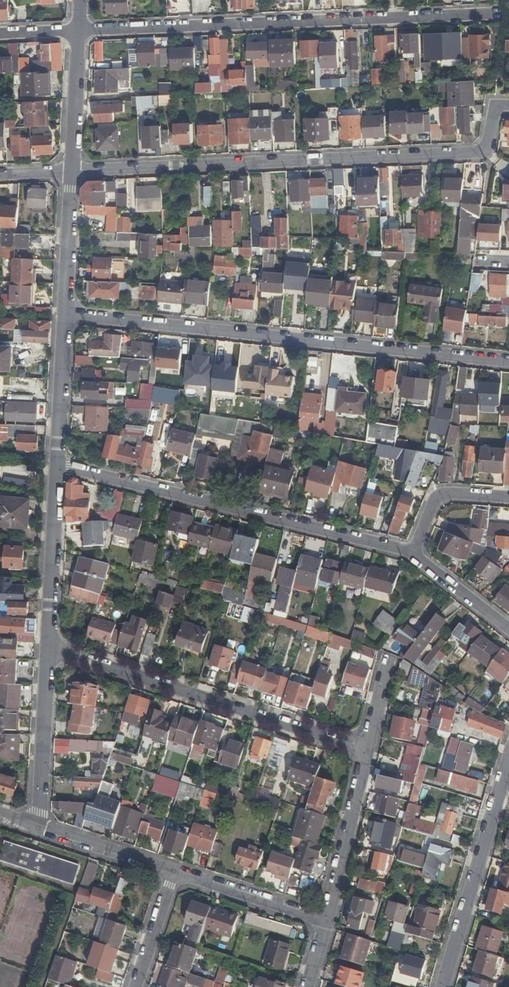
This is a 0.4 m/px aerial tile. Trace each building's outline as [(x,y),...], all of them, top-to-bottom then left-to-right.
[(0,15),(0,20),(10,19),(9,0),(7,0),(0,0),(0,15)] [(128,12),(128,0),(108,0),(109,13),(128,12)] [(255,7),(254,0),(233,0),(233,8),(255,7)] [(28,9),(17,10),(17,21),(29,20),(28,9)] [(353,30),(344,30),(345,50),(346,62),(347,87),(352,87),(351,68),(354,68),(354,64),(358,64),(357,42),(353,42),(353,30)] [(462,38),(461,33),(424,35),(425,60),(462,58),(462,38)] [(219,34),(210,35),(211,55),(209,55),(209,64),(221,64),(219,34)] [(421,59),(420,35),(414,35),(403,36),(403,54),(416,53),(416,59),(421,59)] [(470,38),(462,38),(462,58),(462,67),(471,67),(471,59),(489,59),(489,45),(491,45),(491,35),(470,35),(470,38)] [(396,61),(395,36),(376,37),(377,60),(379,60),(379,62),(396,61)] [(220,40),(220,52),(229,52),(228,39),(220,40)] [(95,61),(104,61),(104,41),(95,40),(95,61)] [(316,56),(319,56),(319,43),(319,41),(301,42),(302,59),(305,59),(305,56),(316,56)] [(139,55),(139,67),(155,66),(155,53),(155,50),(157,50),(157,47),(155,47),(154,42),(139,42),(139,50),(139,55)] [(295,42),(270,43),(271,64),(296,64),(295,42)] [(37,53),(37,43),(28,43),(28,53),(37,53)] [(271,64),(270,43),(266,43),(249,44),(249,58),(254,58),(254,61),(256,64),(256,67),(271,66),(271,64)] [(338,43),(319,43),(319,56),(320,56),(321,67),(339,66),(338,43)] [(49,72),(62,71),(61,44),(43,45),(43,50),(40,50),(41,62),(36,62),(36,72),(49,72)] [(190,48),(170,49),(170,52),(170,66),(170,69),(196,68),(195,49),(190,48)] [(170,66),(170,52),(161,53),(162,66),(170,66)] [(220,52),(221,64),(221,72),(228,72),(230,72),(229,52),(220,52)] [(0,61),(0,74),(20,73),(19,60),(19,55),(12,56),(12,60),(0,61)] [(403,61),(396,61),(397,83),(405,83),(403,61)] [(237,85),(238,92),(247,92),(246,66),(246,62),(242,62),(242,71),(230,72),(228,72),(229,85),(237,85)] [(422,63),(422,73),(432,72),(431,62),(422,63)] [(252,66),(246,66),(247,92),(249,92),(254,92),(252,66)] [(118,67),(96,68),(95,92),(117,92),(118,79),(130,79),(131,67),(118,67)] [(381,70),(371,70),(372,86),(381,85),(381,70)] [(50,94),(49,72),(36,72),(27,73),(25,73),(24,73),(25,96),(50,94)] [(459,107),(472,106),(472,95),(474,95),(474,81),(463,82),(448,83),(450,107),(455,107),(459,107)] [(214,93),(222,93),(222,85),(222,82),(213,83),(214,93)] [(197,84),(197,94),(214,93),(213,83),(197,84)] [(193,94),(197,94),(197,84),(193,84),(193,85),(188,85),(188,93),(193,94)] [(222,93),(226,93),(238,92),(237,85),(229,85),(222,85),(222,93)] [(137,104),(137,110),(159,109),(159,96),(136,97),(137,104)] [(27,127),(46,126),(45,101),(24,102),(24,111),(26,111),(27,127)] [(96,121),(114,120),(113,113),(124,112),(124,102),(113,102),(113,105),(95,105),(96,121)] [(454,125),(456,125),(455,107),(450,107),(442,108),(444,134),(454,134),(454,125)] [(460,110),(461,134),(471,133),(470,109),(460,110)] [(277,141),(296,141),(295,119),(282,120),(282,112),(273,112),(273,117),(273,133),(277,133),(277,141)] [(392,134),(408,133),(408,114),(407,112),(391,113),(392,134)] [(408,114),(408,133),(425,132),(423,113),(408,114)] [(361,138),(360,116),(341,116),(342,138),(361,138)] [(231,143),(251,142),(251,139),(250,118),(250,117),(230,118),(231,143)] [(251,139),(274,139),(273,133),(273,117),(250,118),(251,139)] [(364,138),(386,137),(385,117),(363,118),(364,138)] [(307,140),(330,139),(329,129),(329,119),(316,119),(307,119),(307,140)] [(192,142),(191,124),(175,125),(176,143),(192,142)] [(200,145),(222,144),(222,126),(199,126),(200,145)] [(143,147),(161,146),(161,144),(160,129),(160,127),(142,127),(143,147)] [(99,149),(119,148),(118,128),(98,129),(99,149)] [(18,135),(13,135),(14,156),(30,156),(29,139),(19,139),(18,135)] [(52,135),(35,136),(36,154),(53,153),(52,135)] [(343,182),(342,169),(334,169),(334,182),(343,182)] [(379,169),(379,177),(380,197),(389,196),(388,182),(387,182),(387,169),(379,169)] [(443,184),(443,193),(442,205),(445,206),(446,200),(462,201),(463,194),(464,179),(454,179),(454,172),(444,172),(443,184)] [(423,175),(402,176),(403,197),(422,196),(422,192),(424,192),(423,175)] [(245,202),(250,202),(250,176),(243,176),(243,180),(233,181),(234,197),(245,197),(245,202)] [(379,177),(357,178),(358,205),(380,204),(380,197),(379,177)] [(326,179),(311,180),(311,194),(318,194),(318,207),(327,207),(327,194),(326,179)] [(305,213),(312,213),(311,194),(311,180),(291,181),(292,201),(303,200),(303,205),(304,205),(305,213)] [(83,188),(82,205),(106,206),(106,188),(114,188),(114,182),(90,182),(83,188)] [(343,192),(343,182),(334,182),(335,193),(343,192)] [(29,207),(34,207),(44,208),(46,208),(47,190),(37,189),(37,186),(30,186),(29,207)] [(205,200),(213,200),(212,186),(204,186),(205,200)] [(163,208),(162,187),(138,188),(139,209),(163,208)] [(129,207),(129,194),(119,194),(118,207),(129,207)] [(481,207),(483,195),(463,194),(462,201),(459,236),(463,236),(477,238),(479,224),(481,207)] [(19,199),(11,199),(11,207),(0,206),(0,226),(18,227),(19,199)] [(233,225),(233,230),(241,230),(240,212),(232,212),(232,221),(233,225)] [(432,253),(440,253),(441,237),(440,237),(440,213),(420,213),(420,237),(437,237),(437,241),(433,241),(432,253)] [(130,232),(131,232),(132,217),(124,217),(123,232),(130,232)] [(359,238),(359,223),(358,217),(348,217),(342,217),(342,223),(341,223),(341,232),(350,233),(351,238),(359,238)] [(290,248),(289,240),(285,240),(285,236),(288,236),(288,219),(276,219),(277,237),(263,237),(263,234),(257,227),(252,227),(252,241),(252,247),(253,247),(264,247),(275,248),(290,248)] [(158,233),(163,233),(163,221),(152,221),(152,230),(158,230),(158,233)] [(218,238),(233,238),(233,230),(233,225),(219,225),(219,221),(214,222),(214,238),(218,238)] [(211,238),(211,223),(190,224),(191,241),(199,241),(199,234),(204,234),(204,238),(211,238)] [(360,251),(366,251),(365,238),(368,235),(368,223),(359,223),(359,238),(360,249),(360,251)] [(182,242),(189,241),(189,224),(182,225),(183,233),(164,235),(164,245),(164,250),(175,250),(175,249),(174,242),(182,242)] [(501,226),(479,224),(477,238),(477,239),(500,241),(501,226)] [(416,253),(416,247),(416,230),(405,229),(405,245),(405,252),(416,253)] [(123,232),(117,231),(117,240),(130,240),(130,239),(130,232),(123,232)] [(399,245),(403,245),(403,231),(387,231),(387,243),(384,243),(385,248),(389,248),(390,245),(399,245)] [(145,234),(145,232),(131,232),(130,232),(130,239),(144,240),(143,248),(143,257),(156,258),(158,235),(145,234)] [(30,234),(17,233),(0,233),(0,244),(28,246),(30,234)] [(462,254),(474,254),(477,239),(477,238),(463,236),(462,249),(462,254)] [(351,249),(360,249),(359,238),(351,238),(351,249)] [(442,253),(450,253),(450,245),(442,245),(442,253)] [(286,284),(287,274),(275,272),(269,272),(271,253),(272,249),(264,248),(262,264),(260,289),(285,292),(286,286),(286,284)] [(424,253),(416,253),(405,252),(405,259),(424,260),(424,253)] [(237,275),(238,257),(232,256),(216,254),(214,272),(237,275)] [(33,282),(33,259),(14,258),(13,281),(33,282)] [(93,278),(111,278),(112,259),(95,258),(93,278)] [(311,278),(312,265),(288,262),(287,274),(286,284),(298,285),(298,288),(310,289),(311,278)] [(482,283),(484,271),(473,270),(469,293),(476,293),(482,283)] [(348,282),(356,283),(357,275),(349,274),(348,282)] [(492,274),(491,296),(508,297),(508,275),(492,274)] [(310,289),(308,302),(331,305),(334,281),(311,278),(310,289)] [(184,300),(186,282),(160,279),(160,283),(159,288),(158,301),(183,303),(184,300)] [(184,300),(208,303),(211,282),(186,279),(186,282),(184,300)] [(120,282),(92,280),(91,296),(119,297),(120,292),(129,292),(129,297),(137,297),(137,282),(129,282),(120,282)] [(32,306),(33,282),(13,281),(11,281),(11,289),(10,305),(32,306)] [(354,308),(355,298),(356,283),(348,282),(334,281),(331,305),(331,306),(354,308)] [(236,283),(234,306),(254,308),(257,285),(236,283)] [(440,306),(442,288),(410,285),(408,302),(426,304),(423,322),(437,323),(439,306),(440,306)] [(142,299),(154,300),(156,288),(143,287),(142,299)] [(3,305),(10,305),(11,289),(3,289),(3,305)] [(375,324),(397,327),(400,298),(397,297),(397,300),(395,300),(394,306),(377,304),(375,322),(375,324)] [(375,322),(377,304),(377,301),(355,298),(354,308),(352,319),(375,322)] [(275,316),(282,316),(284,300),(277,299),(275,316)] [(447,307),(444,329),(463,332),(467,310),(447,307)] [(507,326),(507,313),(501,313),(501,316),(480,315),(480,314),(471,314),(470,324),(507,326)] [(14,329),(14,319),(0,319),(0,328),(14,329)] [(29,330),(51,331),(51,321),(29,320),(29,330)] [(24,342),(50,343),(51,331),(29,330),(24,330),(24,342)] [(119,358),(122,337),(106,335),(105,342),(92,342),(91,356),(119,358)] [(158,347),(159,345),(154,344),(154,343),(134,342),(133,348),(129,348),(127,358),(148,359),(151,359),(157,359),(158,347)] [(217,359),(237,361),(238,347),(218,344),(218,345),(217,359)] [(0,346),(0,369),(10,369),(11,347),(0,346)] [(157,359),(156,366),(180,369),(182,350),(158,347),(157,359)] [(76,355),(76,364),(88,364),(88,356),(76,355)] [(185,383),(206,386),(207,380),(209,364),(210,356),(199,355),(198,363),(187,362),(185,383)] [(148,359),(127,358),(122,358),(121,368),(129,368),(128,383),(140,383),(141,364),(147,364),(148,359)] [(156,366),(157,359),(151,359),(148,384),(154,384),(156,366)] [(238,369),(239,361),(237,361),(217,359),(216,361),(216,367),(238,369)] [(244,388),(267,390),(269,371),(269,367),(257,366),(256,376),(246,375),(244,388)] [(465,389),(468,368),(460,367),(457,388),(465,389)] [(394,391),(397,373),(389,371),(389,368),(385,368),(385,371),(380,370),(378,389),(394,391)] [(83,373),(73,373),(73,380),(94,382),(95,370),(84,370),(83,373)] [(279,372),(269,371),(267,390),(266,394),(266,398),(265,406),(278,408),(279,397),(291,399),(294,378),(279,376),(279,372)] [(453,419),(454,411),(443,409),(449,374),(438,372),(432,408),(433,408),(428,434),(448,438),(452,422),(453,419)] [(430,380),(406,377),(402,405),(405,405),(405,400),(406,400),(407,396),(412,397),(425,399),(428,399),(430,380)] [(108,382),(102,382),(101,382),(101,383),(83,382),(82,397),(107,399),(108,382)] [(152,401),(154,384),(148,384),(146,384),(144,400),(152,401)] [(338,390),(329,389),(327,409),(335,410),(336,411),(363,414),(366,394),(347,391),(348,389),(338,387),(338,390)] [(462,394),(462,397),(461,414),(478,415),(480,395),(462,394)] [(171,395),(168,412),(174,413),(176,397),(171,395)] [(321,396),(303,395),(301,413),(299,430),(308,432),(309,421),(319,421),(321,396)] [(462,397),(456,396),(454,411),(453,419),(460,420),(461,414),(462,397)] [(230,416),(232,399),(222,398),(211,397),(210,413),(230,416)] [(126,399),(126,408),(151,409),(152,404),(152,401),(144,400),(126,399)] [(37,421),(37,402),(7,400),(7,406),(17,406),(17,421),(37,421)] [(7,420),(17,421),(17,406),(7,406),(7,420)] [(108,407),(87,406),(86,426),(107,427),(108,407)] [(209,415),(201,413),(198,425),(227,430),(227,433),(235,435),(238,420),(232,419),(209,415)] [(280,417),(264,414),(263,422),(279,424),(280,417)] [(270,448),(275,426),(263,424),(238,420),(235,435),(230,454),(238,455),(266,463),(270,448)] [(397,425),(370,421),(368,441),(380,444),(395,447),(397,425)] [(36,425),(0,424),(0,439),(6,439),(6,437),(18,437),(18,448),(37,449),(37,435),(35,435),(36,425)] [(455,443),(459,427),(452,425),(447,442),(455,443)] [(479,433),(479,426),(471,425),(470,432),(479,433)] [(196,435),(172,429),(170,437),(167,447),(167,449),(191,455),(196,435)] [(144,436),(109,435),(103,456),(137,464),(143,441),(144,436)] [(167,447),(170,437),(161,435),(158,445),(167,447)] [(397,447),(405,449),(407,441),(398,439),(397,447)] [(143,441),(137,464),(151,467),(153,459),(150,458),(154,444),(143,441)] [(438,444),(426,442),(424,452),(428,453),(436,454),(438,444)] [(397,447),(395,447),(380,444),(377,454),(399,458),(395,477),(408,480),(415,459),(417,453),(418,451),(405,449),(397,447)] [(472,477),(477,448),(466,446),(461,475),(472,477)] [(265,467),(260,489),(288,495),(294,471),(281,468),(285,452),(270,448),(266,463),(265,467)] [(504,472),(506,449),(502,449),(482,448),(480,470),(504,472)] [(407,483),(416,487),(427,457),(418,453),(409,478),(407,483)] [(427,457),(440,461),(443,456),(436,454),(428,453),(427,457)] [(266,463),(238,455),(237,460),(265,467),(266,463)] [(213,482),(217,461),(200,457),(195,478),(213,482)] [(452,480),(454,457),(446,457),(446,459),(443,459),(443,464),(442,464),(440,480),(452,480)] [(361,487),(366,469),(345,464),(339,462),(336,472),(333,486),(332,491),(349,495),(352,485),(361,487)] [(7,474),(32,473),(32,465),(7,465),(7,474)] [(336,472),(313,466),(307,490),(328,495),(331,485),(333,486),(336,472)] [(26,487),(27,480),(4,476),(3,483),(26,487)] [(77,486),(78,480),(74,479),(68,484),(65,523),(77,523),(84,523),(88,523),(88,520),(89,502),(82,502),(83,487),(77,486)] [(360,514),(377,518),(383,498),(365,493),(360,514)] [(403,494),(401,499),(390,531),(399,534),(407,510),(411,512),(416,499),(403,494)] [(23,526),(24,514),(27,513),(28,512),(29,499),(0,497),(0,525),(23,526)] [(449,524),(446,532),(486,547),(487,535),(488,523),(488,521),(485,520),(487,512),(479,510),(478,516),(475,515),(474,521),(477,522),(475,528),(449,524)] [(189,535),(194,518),(173,512),(168,530),(189,535)] [(138,540),(142,522),(133,519),(118,516),(116,522),(113,534),(138,540)] [(109,522),(88,523),(84,523),(85,547),(105,547),(104,531),(109,531),(109,522)] [(487,535),(497,536),(496,547),(507,548),(508,548),(508,525),(488,523),(487,535)] [(211,549),(215,529),(194,524),(189,544),(211,549)] [(232,555),(237,535),(238,530),(229,528),(228,531),(216,528),(215,529),(211,549),(210,549),(232,555)] [(469,551),(481,556),(485,552),(487,548),(488,548),(486,547),(446,532),(440,549),(466,559),(469,551)] [(255,554),(259,540),(237,535),(232,555),(231,560),(253,565),(254,558),(255,554)] [(157,546),(137,542),(132,560),(152,565),(157,546)] [(347,559),(350,547),(343,545),(340,557),(347,559)] [(23,566),(24,547),(7,546),(5,565),(23,566)] [(487,548),(485,552),(497,560),(501,554),(487,548)] [(488,579),(497,566),(484,557),(474,569),(481,574),(488,579)] [(108,565),(105,565),(92,561),(80,558),(76,572),(104,580),(108,565)] [(273,580),(278,560),(270,558),(269,562),(254,558),(253,565),(245,594),(244,602),(243,606),(259,611),(264,613),(267,604),(252,599),(256,584),(264,586),(265,583),(266,579),(273,580)] [(322,568),(323,564),(301,558),(297,573),(295,582),(317,588),(319,577),(322,568)] [(325,569),(322,568),(319,577),(323,578),(322,581),(340,586),(342,575),(340,574),(343,564),(327,560),(325,569)] [(366,589),(366,588),(370,570),(346,564),(341,583),(355,587),(366,589)] [(393,594),(400,571),(391,569),(390,573),(371,568),(370,570),(366,588),(393,594)] [(295,582),(297,573),(281,569),(277,583),(281,584),(275,611),(274,616),(283,619),(286,619),(287,614),(288,611),(295,582)] [(153,579),(154,575),(143,571),(141,575),(153,579)] [(104,580),(76,572),(73,587),(94,593),(99,595),(100,596),(104,580)] [(163,583),(153,579),(141,575),(140,574),(138,581),(161,589),(163,583)] [(10,601),(23,601),(24,586),(10,585),(10,577),(0,576),(0,600),(10,601)] [(165,584),(176,587),(178,582),(167,579),(165,584)] [(203,580),(201,589),(223,594),(224,588),(224,586),(203,580)] [(505,585),(494,599),(508,610),(508,588),(505,585)] [(73,587),(72,587),(69,596),(96,605),(99,595),(94,593),(73,587)] [(180,608),(185,591),(176,588),(173,597),(160,593),(157,604),(168,607),(171,605),(180,608)] [(221,600),(224,601),(230,603),(243,606),(244,602),(245,594),(224,588),(223,594),(221,600)] [(28,613),(29,602),(26,601),(23,601),(10,601),(10,612),(28,613)] [(243,606),(230,603),(226,616),(255,625),(257,618),(258,614),(259,611),(243,606)] [(274,616),(275,611),(271,610),(272,605),(267,604),(264,613),(274,616)] [(258,614),(257,618),(281,626),(281,625),(282,623),(283,619),(274,616),(264,613),(259,611),(258,614)] [(391,637),(401,624),(384,612),(375,625),(391,637)] [(410,652),(405,658),(414,664),(417,661),(446,622),(444,621),(437,616),(421,636),(410,652)] [(9,630),(36,632),(36,620),(26,619),(12,617),(7,617),(7,620),(10,620),(9,630)] [(92,617),(87,635),(97,639),(98,637),(103,639),(102,640),(118,646),(119,642),(122,632),(115,629),(116,624),(92,617)] [(129,646),(127,649),(137,652),(147,621),(132,617),(130,625),(125,623),(122,632),(119,642),(129,646)] [(282,623),(281,625),(305,632),(307,630),(307,626),(286,619),(283,619),(282,623)] [(481,636),(483,633),(470,623),(466,628),(461,624),(453,634),(464,642),(460,647),(469,653),(470,652),(481,636)] [(201,652),(208,631),(184,624),(177,644),(201,652)] [(410,652),(421,636),(405,624),(395,638),(407,645),(405,649),(410,652)] [(150,626),(142,653),(150,656),(154,641),(153,641),(157,628),(150,626)] [(305,632),(304,637),(328,644),(330,638),(332,634),(329,633),(319,630),(312,628),(307,626),(307,630),(305,632)] [(362,642),(364,643),(368,635),(355,631),(353,640),(355,641),(362,642)] [(35,642),(35,635),(0,633),(0,638),(1,638),(0,650),(0,658),(17,659),(18,641),(35,642)] [(328,644),(328,647),(339,651),(340,646),(352,650),(355,641),(353,640),(332,634),(330,638),(328,644)] [(490,668),(501,652),(481,636),(470,652),(490,668)] [(373,658),(377,650),(355,642),(352,650),(373,658)] [(380,651),(386,654),(393,645),(387,643),(380,651)] [(229,670),(235,652),(216,646),(210,665),(229,670)] [(426,671),(441,650),(436,646),(429,654),(431,656),(424,666),(422,668),(426,671)] [(508,678),(508,654),(503,650),(501,652),(490,668),(488,671),(496,677),(505,684),(508,678)] [(17,659),(0,658),(0,683),(16,683),(17,659)] [(317,680),(313,694),(327,698),(334,677),(328,675),(330,669),(330,663),(323,661),(317,680)] [(403,661),(399,667),(397,673),(408,679),(406,684),(423,689),(418,708),(435,713),(437,706),(438,700),(441,691),(443,687),(440,686),(436,682),(432,680),(424,674),(421,672),(403,661)] [(243,665),(238,682),(262,690),(268,670),(244,662),(243,665)] [(229,683),(236,685),(238,682),(243,665),(235,663),(231,676),(229,683)] [(343,683),(364,690),(370,670),(349,663),(343,683)] [(262,690),(262,691),(267,692),(280,696),(283,697),(286,687),(276,684),(279,676),(273,675),(274,670),(268,668),(268,670),(262,690)] [(494,679),(496,677),(488,671),(486,673),(494,679)] [(285,698),(284,701),(308,709),(313,694),(317,680),(293,672),(285,698)] [(19,684),(16,683),(0,683),(0,708),(18,709),(19,684)] [(75,684),(71,703),(76,704),(95,707),(98,688),(75,684)] [(450,693),(443,687),(441,691),(459,700),(453,696),(450,693)] [(459,700),(441,691),(438,700),(445,702),(446,701),(458,704),(459,700)] [(125,712),(122,719),(137,724),(139,717),(134,715),(135,713),(140,715),(145,716),(150,701),(132,695),(128,710),(126,710),(125,712)] [(280,696),(276,708),(282,709),(284,701),(285,698),(283,697),(280,696)] [(483,712),(485,709),(469,698),(465,704),(479,713),(482,715),(483,712)] [(450,732),(458,704),(446,701),(445,702),(444,708),(437,706),(435,713),(432,721),(431,727),(450,732)] [(95,707),(76,704),(73,721),(69,721),(68,728),(91,731),(95,707)] [(19,709),(18,709),(0,708),(0,733),(18,734),(19,709)] [(161,715),(151,712),(145,731),(153,734),(152,737),(168,742),(169,739),(174,724),(159,719),(161,715)] [(501,739),(505,727),(473,714),(468,726),(501,739)] [(175,720),(161,715),(159,719),(174,724),(175,720)] [(407,720),(407,719),(397,716),(392,737),(409,741),(414,722),(407,720)] [(199,725),(176,717),(175,720),(174,724),(169,739),(192,747),(194,743),(199,725)] [(430,727),(431,727),(432,721),(420,718),(418,724),(423,725),(430,727)] [(201,721),(199,725),(194,743),(218,751),(224,730),(215,727),(215,726),(201,721)] [(428,735),(430,727),(423,725),(421,733),(428,735)] [(230,732),(224,730),(218,751),(214,761),(223,764),(237,769),(243,749),(226,743),(230,732)] [(145,731),(137,754),(146,757),(152,741),(167,745),(168,742),(152,737),(153,734),(145,731)] [(21,734),(18,734),(0,733),(0,758),(19,759),(21,734)] [(421,733),(417,746),(424,748),(428,735),(421,733)] [(266,759),(271,742),(256,737),(251,754),(266,759)] [(455,763),(461,741),(452,738),(445,763),(454,765),(455,763)] [(55,739),(54,753),(68,753),(69,750),(85,751),(93,752),(93,762),(93,763),(95,763),(95,771),(93,771),(93,778),(103,778),(110,759),(113,747),(115,742),(72,740),(55,739)] [(465,774),(473,745),(461,741),(455,763),(457,764),(455,771),(464,774),(465,774)] [(417,746),(413,745),(406,772),(409,773),(407,782),(414,784),(420,765),(424,748),(417,746)] [(136,755),(116,750),(113,761),(133,766),(136,755)] [(317,778),(321,766),(295,758),(288,778),(314,786),(317,778)] [(420,765),(414,784),(409,802),(404,820),(402,827),(433,837),(433,836),(436,826),(414,819),(415,814),(420,815),(423,807),(418,806),(422,791),(428,768),(420,765)] [(396,774),(375,769),(373,775),(379,776),(395,780),(396,774)] [(479,782),(470,779),(463,777),(452,774),(438,770),(436,781),(464,789),(463,792),(475,795),(479,782)] [(479,782),(483,783),(485,775),(472,771),(470,779),(479,782)] [(0,773),(0,790),(7,792),(6,794),(13,796),(14,794),(15,794),(18,783),(14,782),(15,778),(0,773)] [(152,790),(176,798),(178,792),(181,782),(157,774),(152,790)] [(403,782),(395,780),(379,776),(377,787),(404,794),(405,789),(402,788),(403,782)] [(93,778),(75,777),(75,789),(80,790),(80,787),(89,787),(92,787),(92,790),(99,790),(103,780),(103,778),(93,778)] [(322,815),(326,816),(328,807),(325,806),(328,795),(332,796),(335,784),(317,778),(314,786),(307,810),(322,815)] [(85,819),(113,828),(119,809),(121,803),(110,799),(114,784),(103,780),(99,790),(98,794),(95,804),(88,803),(87,810),(85,819)] [(181,782),(178,792),(202,800),(205,790),(181,782)] [(228,798),(230,792),(207,784),(205,790),(210,792),(228,798)] [(205,790),(202,800),(200,805),(211,808),(213,800),(208,798),(210,792),(205,790)] [(254,800),(230,792),(228,798),(252,806),(254,800)] [(87,803),(88,803),(95,804),(98,794),(93,793),(93,798),(74,798),(74,802),(87,803)] [(380,795),(375,813),(394,818),(399,800),(380,795)] [(255,798),(254,800),(252,806),(264,809),(267,802),(255,798)] [(60,811),(79,812),(80,812),(80,810),(87,810),(87,803),(74,802),(55,801),(55,807),(60,808),(60,811)] [(74,826),(82,828),(85,819),(87,810),(88,803),(87,803),(87,810),(80,810),(80,812),(79,812),(74,826)] [(143,817),(147,804),(142,803),(139,812),(132,810),(131,813),(119,809),(113,828),(117,830),(125,833),(124,836),(134,839),(140,821),(142,821),(143,817)] [(443,803),(436,826),(433,836),(449,840),(450,834),(452,835),(458,815),(457,815),(459,808),(443,803)] [(319,827),(322,815),(307,810),(304,809),(300,823),(295,838),(301,840),(315,845),(320,828),(319,827)] [(276,813),(266,810),(264,817),(274,820),(276,813)] [(479,814),(467,810),(465,816),(478,820),(479,814)] [(404,820),(397,818),(395,825),(397,825),(394,838),(399,839),(402,827),(404,820)] [(397,825),(395,825),(378,820),(372,845),(391,850),(394,838),(397,825)] [(142,821),(139,831),(155,837),(154,840),(159,842),(164,826),(148,821),(147,823),(142,821)] [(211,852),(214,842),(217,832),(194,824),(192,830),(187,844),(211,852)] [(273,824),(271,830),(277,832),(279,826),(273,824)] [(164,850),(183,856),(187,844),(192,830),(185,828),(183,835),(170,831),(164,850)] [(454,835),(451,842),(460,845),(462,837),(454,835)] [(299,848),(301,840),(289,836),(287,844),(299,848)] [(318,859),(322,847),(315,845),(301,840),(299,848),(295,859),(293,868),(310,873),(315,858),(318,859)] [(5,841),(0,856),(0,862),(75,886),(82,866),(5,841)] [(211,852),(210,855),(218,858),(222,844),(214,842),(211,852)] [(452,851),(431,845),(426,860),(424,868),(423,872),(422,876),(436,880),(441,863),(448,865),(452,851)] [(249,867),(258,870),(263,856),(262,856),(256,854),(257,849),(250,846),(249,851),(241,849),(236,863),(244,866),(249,867)] [(290,875),(293,868),(295,859),(273,852),(267,871),(276,873),(282,875),(280,879),(288,882),(290,875)] [(393,856),(377,852),(373,869),(383,871),(389,872),(393,859),(393,856)] [(424,868),(426,860),(401,853),(399,858),(396,857),(395,860),(398,861),(424,868)] [(97,864),(89,861),(82,882),(86,884),(90,885),(97,864)] [(507,862),(498,891),(508,894),(508,862),(507,862)] [(419,885),(422,876),(423,872),(416,870),(409,895),(416,897),(419,885)] [(0,871),(0,986),(40,986),(70,894),(0,871)] [(288,882),(287,886),(293,888),(297,878),(290,875),(288,882)] [(128,881),(121,878),(117,890),(116,894),(110,912),(109,914),(107,919),(110,920),(115,922),(128,881)] [(362,880),(360,889),(383,894),(385,885),(378,883),(378,884),(362,880)] [(85,888),(80,886),(76,899),(79,900),(76,909),(86,912),(88,905),(110,912),(116,894),(95,887),(93,891),(85,888)] [(493,889),(487,910),(502,914),(505,903),(508,904),(508,894),(498,891),(493,889)] [(373,902),(355,898),(348,927),(359,929),(363,912),(370,913),(373,902)] [(205,928),(211,907),(193,901),(186,922),(193,925),(189,939),(200,943),(205,928)] [(389,947),(400,951),(401,948),(405,933),(406,930),(402,928),(408,909),(390,903),(385,918),(397,922),(389,947)] [(239,916),(211,907),(205,928),(232,936),(239,916)] [(408,926),(406,930),(405,933),(412,935),(432,941),(440,912),(419,907),(413,928),(408,926)] [(258,915),(247,911),(244,923),(289,937),(291,928),(291,927),(257,917),(258,915)] [(127,926),(115,922),(110,920),(102,944),(119,950),(127,926)] [(370,920),(366,934),(371,935),(375,921),(370,920)] [(483,927),(477,950),(481,951),(496,955),(503,933),(483,927)] [(405,933),(401,948),(408,949),(412,935),(405,933)] [(344,949),(341,959),(363,966),(371,941),(351,935),(346,950),(344,949)] [(289,945),(272,939),(264,963),(282,968),(289,945)] [(113,966),(119,950),(102,944),(98,942),(90,966),(99,969),(110,973),(113,966)] [(198,949),(176,942),(168,966),(190,973),(198,949)] [(496,955),(481,951),(475,970),(480,972),(480,975),(492,978),(498,956),(496,955)] [(68,985),(69,986),(77,962),(56,955),(49,979),(68,985)] [(426,963),(406,957),(401,974),(421,980),(426,963)] [(166,967),(159,986),(176,986),(177,986),(180,986),(182,986),(184,980),(179,978),(181,972),(166,967)] [(336,985),(344,986),(359,986),(363,974),(342,967),(336,985)] [(216,981),(224,984),(229,970),(220,968),(216,981)] [(112,984),(115,975),(114,974),(110,973),(99,969),(96,978),(112,984)] [(206,978),(191,973),(188,983),(201,986),(204,986),(206,978)] [(278,980),(277,983),(259,977),(256,986),(283,986),(285,982),(278,980)] [(473,977),(471,981),(470,986),(492,986),(493,983),(473,977)]
